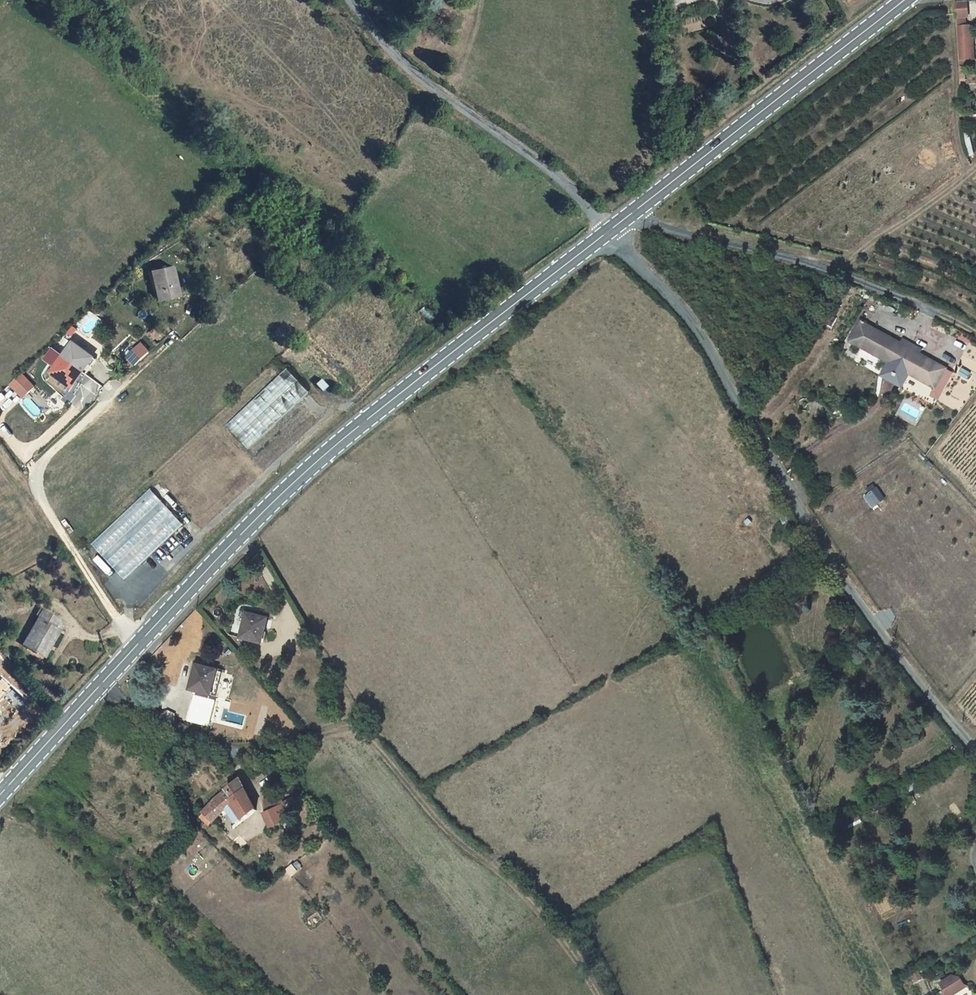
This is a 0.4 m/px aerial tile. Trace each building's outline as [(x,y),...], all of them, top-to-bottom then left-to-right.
[(965,26),(964,14),(952,14),(954,51),(966,51),(966,47),(969,47),(967,26),(965,26)] [(179,293),(173,263),(151,268),(159,297),(179,293)] [(846,342),(886,362),(879,376),(899,387),(907,374),(933,388),(944,368),(857,321),(846,342)] [(76,339),(52,369),(71,384),(96,355),(76,339)] [(125,357),(133,366),(150,351),(141,341),(125,357)] [(960,363),(971,367),(969,371),(975,373),(975,350),(966,346),(960,363)] [(23,368),(12,378),(19,385),(30,375),(23,368)] [(278,420),(310,393),(290,370),(254,401),(256,404),(265,397),(273,406),(269,409),(278,420)] [(122,576),(183,524),(150,487),(90,539),(122,576)] [(43,606),(42,607),(21,642),(43,656),(47,649),(42,646),(54,626),(59,617),(43,606)] [(268,617),(247,612),(241,636),(261,642),(268,617)] [(42,646),(47,649),(59,629),(54,626),(42,646)] [(190,688),(210,693),(216,669),(196,664),(190,688)] [(206,804),(215,814),(223,807),(231,799),(243,813),(255,802),(244,775),(230,784),(217,794),(206,804)] [(282,788),(264,796),(269,808),(288,801),(282,788)] [(294,813),(288,801),(269,808),(267,810),(272,823),(286,817),(294,813)] [(229,813),(223,807),(215,814),(222,820),(229,813)] [(228,826),(235,819),(229,813),(222,820),(228,826)] [(299,825),(294,813),(286,817),(291,828),(299,825)] [(956,985),(968,978),(965,972),(956,971),(947,977),(950,982),(953,981),(956,985)] [(956,985),(953,981),(950,982),(946,985),(949,989),(956,985)]
